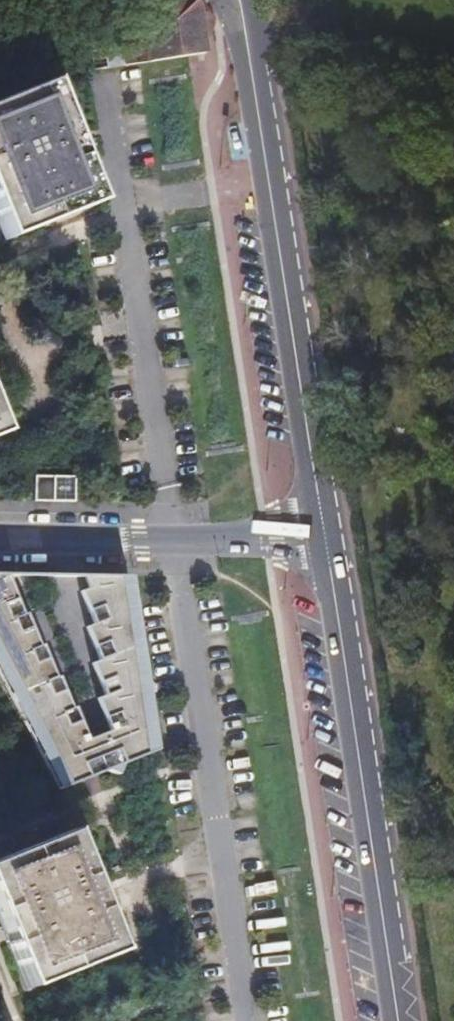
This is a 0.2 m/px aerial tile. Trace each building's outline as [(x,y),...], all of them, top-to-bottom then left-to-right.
[(160,20),(162,58),(205,57),(204,18),(160,20)] [(97,204),(49,85),(0,105),(0,219),(8,240),(97,204)] [(76,478),(36,477),(35,503),(76,504),(76,478)] [(59,788),(158,748),(132,574),(85,574),(90,586),(80,589),(95,622),(85,625),(101,658),(91,661),(104,694),(97,697),(108,729),(88,737),(6,572),(0,572),(0,673),(59,788)] [(129,970),(80,831),(0,859),(0,913),(32,1004),(129,970)]
